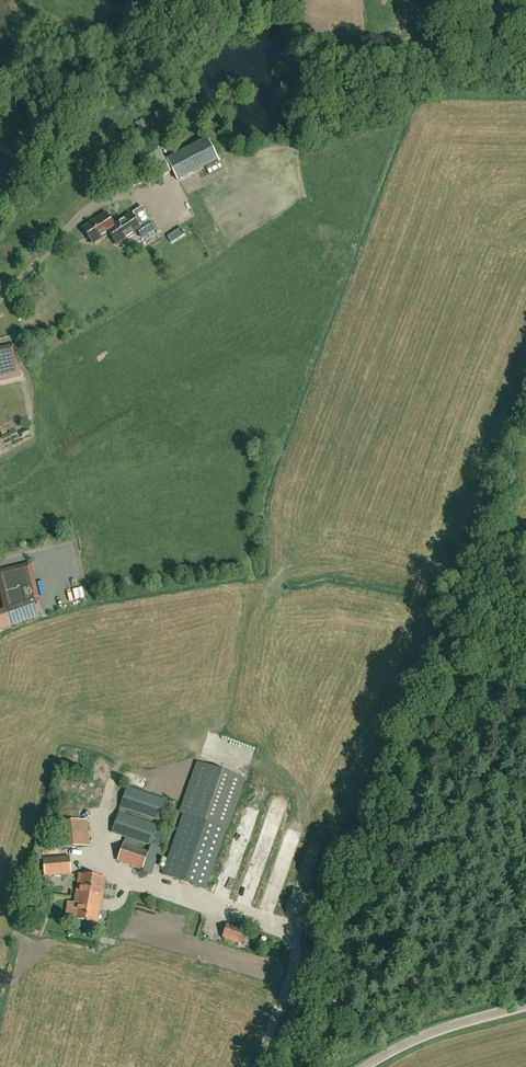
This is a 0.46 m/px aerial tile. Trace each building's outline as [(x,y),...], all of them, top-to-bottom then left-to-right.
[(136,126),(144,133),(150,126),(141,120),(136,126)] [(217,160),(207,139),(167,160),(177,180),(217,160)] [(169,171),(158,147),(139,156),(151,180),(169,171)] [(112,226),(105,214),(82,228),(92,244),(108,233),(116,245),(137,232),(141,238),(153,230),(143,214),(145,213),(142,207),(132,213),(133,216),(131,217),(130,215),(124,219),(122,217),(121,218),(122,220),(112,226)] [(179,227),(166,236),(171,243),(184,234),(179,227)] [(20,377),(13,345),(0,347),(0,381),(20,377)] [(36,616),(41,615),(37,603),(32,605),(31,602),(36,601),(28,569),(0,576),(9,610),(0,613),(0,629),(36,616)] [(112,833),(126,838),(117,861),(142,870),(149,851),(136,847),(138,842),(150,846),(157,826),(123,814),(125,809),(159,820),(166,800),(127,787),(112,833)] [(163,875),(205,889),(233,807),(192,792),(163,875)] [(78,809),(57,811),(58,823),(61,850),(89,847),(86,820),(79,821),(78,809)] [(70,857),(43,859),(45,876),(71,874),(70,857)] [(77,894),(102,898),(105,878),(80,874),(77,894)] [(75,904),(68,903),(65,917),(74,918),(74,919),(97,923),(99,909),(100,909),(102,898),(77,894),(75,904)] [(227,925),(222,938),(241,944),(246,932),(227,925)]
